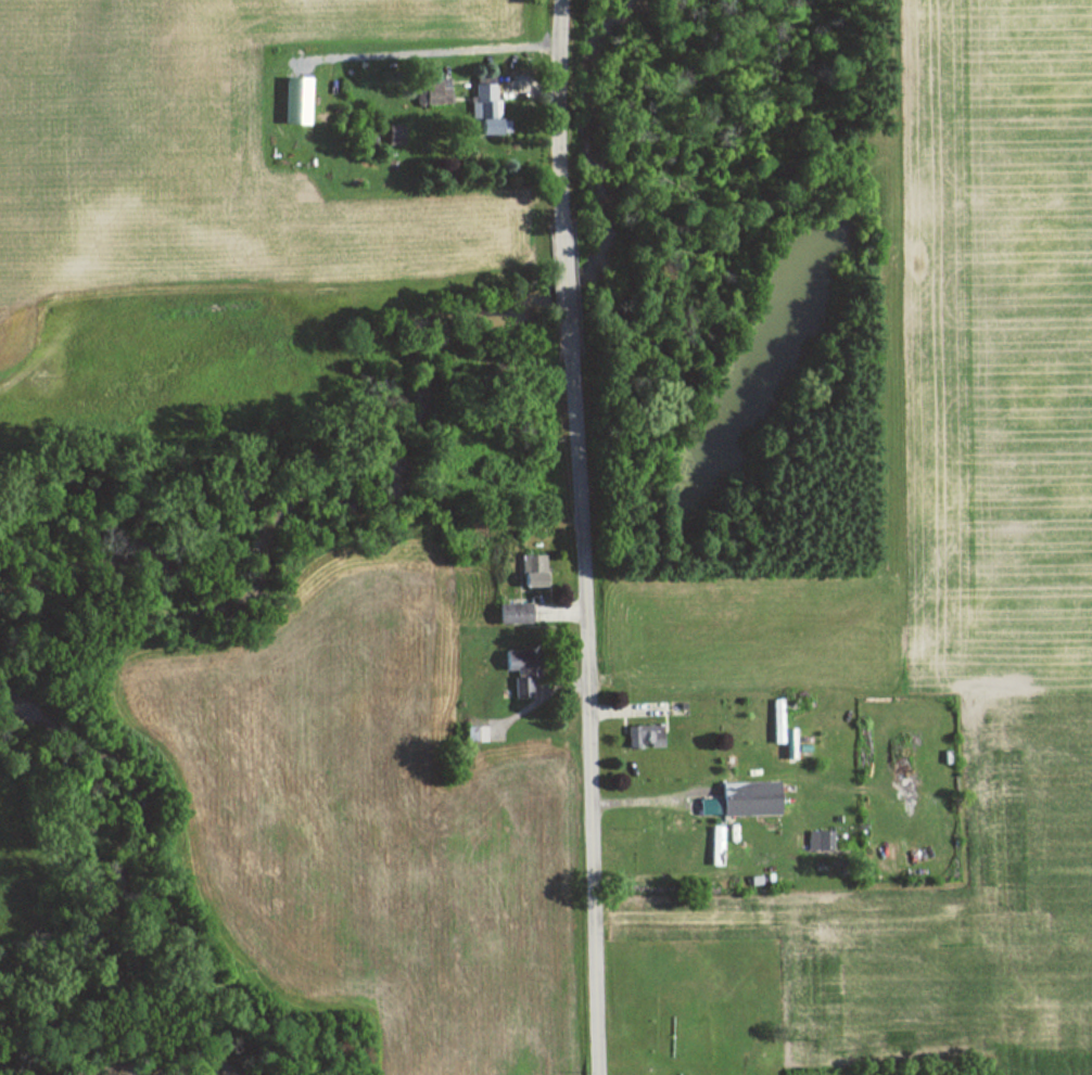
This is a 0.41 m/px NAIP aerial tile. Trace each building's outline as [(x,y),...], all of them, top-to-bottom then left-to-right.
[(278,122),(303,123),(304,77),(279,76),(278,122)] [(445,79),(421,80),(422,105),(446,104),(445,79)] [(505,133),(504,119),(495,119),(495,99),(491,99),(490,83),(470,83),(471,96),(466,96),(467,121),(473,121),(474,134),(505,133)] [(398,125),(383,125),(383,145),(398,145),(398,125)] [(539,586),(538,554),(515,554),(516,586),(539,586)] [(526,623),(525,602),(492,603),(493,624),(526,623)] [(499,650),(499,670),(525,670),(524,649),(499,650)] [(509,697),(525,696),(525,677),(508,677),(509,697)] [(622,726),(623,745),(658,744),(658,725),(622,726)] [(791,728),(780,729),(780,758),(792,758),(791,728)] [(773,814),(772,781),(716,782),(717,816),(773,814)] [(706,865),(718,865),(719,826),(708,826),(706,865)] [(828,849),(828,831),(804,831),(804,848),(828,849)]
